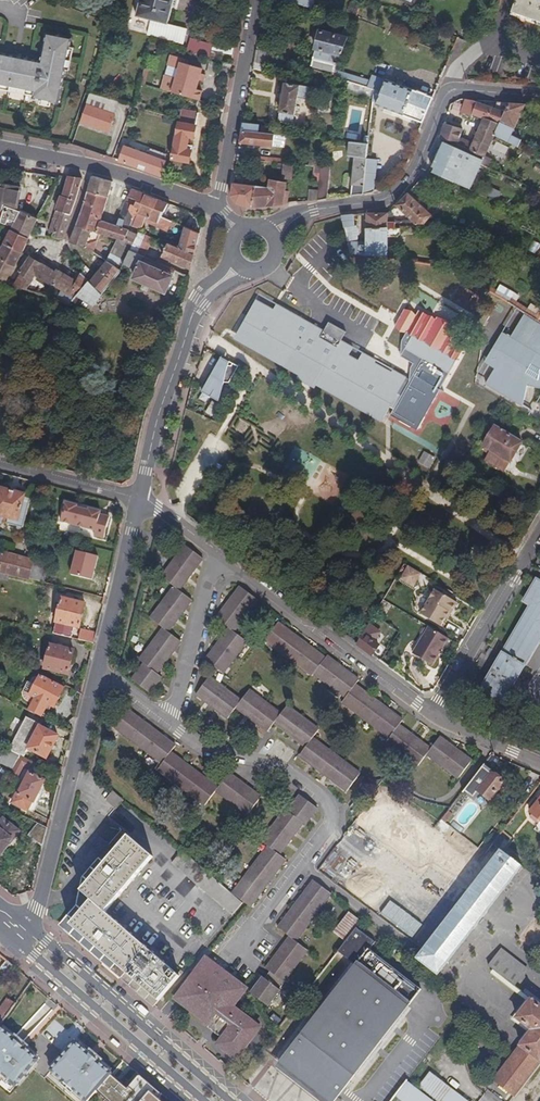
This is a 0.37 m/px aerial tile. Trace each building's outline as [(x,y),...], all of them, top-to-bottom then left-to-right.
[(177,0),(143,0),(139,17),(155,21),(152,36),(183,43),(187,29),(171,25),(177,0)] [(318,0),(287,0),(315,9),(318,0)] [(513,12),(539,22),(539,0),(517,0),(513,12)] [(326,29),(313,64),(335,72),(354,22),(347,20),(341,35),(326,29)] [(75,31),(50,27),(46,56),(0,49),(0,82),(40,88),(40,93),(40,94),(48,96),(58,97),(66,98),(70,63),(74,40),(75,31)] [(235,51),(191,39),(188,52),(208,57),(210,50),(234,57),(235,51)] [(160,51),(162,45),(151,42),(150,48),(160,51)] [(234,57),(210,50),(208,57),(222,61),(232,64),(234,57)] [(201,73),(202,68),(184,63),(185,59),(171,56),(168,66),(170,66),(179,69),(176,78),(167,76),(166,75),(161,90),(200,100),(202,91),(196,89),(199,80),(201,73)] [(215,76),(219,63),(211,61),(208,74),(215,76)] [(230,78),(232,64),(222,61),(218,75),(230,78)] [(267,74),(268,67),(255,63),(253,70),(267,74)] [(176,78),(179,69),(170,66),(167,76),(176,78)] [(145,86),(150,69),(145,68),(140,84),(145,86)] [(374,83),(365,80),(363,87),(371,89),(374,83)] [(373,99),(376,91),(371,89),(363,87),(346,81),(345,85),(348,86),(347,90),(373,99)] [(422,123),(433,98),(426,96),(427,94),(416,90),(415,92),(384,81),(382,88),(380,92),(376,104),(376,106),(422,123)] [(0,82),(0,87),(40,93),(40,88),(0,82)] [(294,114),(298,97),(305,99),(310,96),(311,90),(308,87),(285,82),(279,111),(294,114)] [(91,95),(80,124),(108,134),(115,116),(112,115),(117,103),(91,95)] [(472,114),(477,102),(475,101),(465,100),(462,111),(472,114)] [(499,125),(508,103),(498,102),(496,108),(477,102),(472,114),(472,115),(483,119),(499,125)] [(511,135),(525,105),(508,103),(499,125),(494,135),(497,137),(519,146),(522,140),(511,135)] [(198,110),(181,108),(173,157),(171,166),(188,168),(190,160),(192,148),(186,147),(188,134),(194,135),(198,110)] [(259,132),(260,124),(248,123),(248,118),(245,118),(243,130),(259,132)] [(495,141),(497,137),(494,135),(499,125),(483,119),(472,144),(461,139),(459,139),(461,130),(444,124),(440,138),(447,142),(482,157),(483,156),(492,139),(495,141)] [(274,146),(275,134),(268,133),(261,132),(259,132),(243,130),(241,142),(274,146)] [(498,141),(494,148),(506,154),(509,147),(498,141)] [(367,161),(368,145),(365,144),(349,142),(347,158),(355,159),(352,179),(349,178),(346,197),(363,195),(365,175),(367,161)] [(468,189),(479,164),(482,157),(447,142),(446,145),(443,144),(433,167),(435,169),(433,174),(468,189)] [(122,147),(117,161),(162,177),(166,162),(163,161),(165,155),(149,149),(147,156),(122,147)] [(486,167),(489,159),(483,156),(482,157),(479,164),(486,167)] [(320,168),(322,159),(311,157),(310,167),(315,168),(320,168)] [(375,176),(377,162),(367,161),(365,175),(375,176)] [(293,179),(295,166),(284,164),(283,178),(293,179)] [(326,199),(328,183),(326,183),(327,175),(320,175),(319,187),(317,200),(326,199)] [(374,192),(375,176),(365,175),(363,195),(374,192)] [(109,197),(113,182),(92,176),(91,180),(87,191),(109,197)] [(70,214),(82,179),(69,177),(63,196),(61,196),(56,210),(70,214)] [(282,204),(285,186),(283,183),(273,181),(270,183),(269,190),(256,187),(254,207),(282,204)] [(21,189),(0,183),(0,210),(2,211),(4,205),(15,209),(21,189)] [(254,207),(256,187),(233,183),(231,195),(236,204),(246,207),(254,207)] [(161,216),(167,202),(133,189),(129,197),(138,200),(136,205),(141,207),(139,212),(148,216),(149,217),(148,218),(158,222),(161,216)] [(309,189),(308,199),(317,200),(317,189),(309,189)] [(102,221),(109,197),(87,191),(76,226),(98,233),(102,221)] [(408,193),(396,205),(410,220),(396,220),(395,223),(395,228),(400,228),(414,228),(414,225),(422,225),(430,217),(408,193)] [(136,205),(138,200),(129,197),(127,202),(136,205)] [(139,212),(141,207),(136,205),(127,202),(123,212),(132,215),(136,219),(133,226),(141,229),(148,216),(139,212)] [(38,218),(15,209),(4,205),(2,211),(2,212),(0,218),(0,226),(11,231),(28,238),(29,235),(32,231),(38,218)] [(62,239),(70,214),(56,210),(49,232),(55,232),(55,238),(62,239)] [(133,226),(136,219),(132,215),(123,212),(118,222),(130,226),(132,226),(133,226)] [(387,223),(387,214),(366,214),(366,228),(395,228),(395,223),(387,223)] [(355,226),(353,215),(341,217),(343,228),(355,226)] [(174,227),(176,223),(161,216),(158,222),(157,225),(168,230),(170,226),(174,227)] [(202,225),(200,223),(189,218),(185,227),(200,233),(202,225)] [(126,243),(130,231),(102,221),(98,233),(99,234),(118,240),(126,243)] [(96,243),(99,234),(98,233),(76,226),(69,242),(85,248),(87,243),(96,243)] [(358,242),(355,226),(343,228),(346,243),(358,242)] [(194,254),(200,233),(185,227),(179,248),(194,254)] [(45,232),(45,229),(37,228),(36,236),(44,237),(45,232)] [(387,259),(387,237),(397,237),(400,234),(400,228),(395,228),(366,228),(366,242),(367,256),(387,259)] [(501,242),(506,231),(498,228),(494,239),(501,242)] [(22,253),(28,238),(11,231),(3,244),(22,253)] [(131,250),(139,234),(130,231),(126,243),(131,250)] [(138,253),(147,235),(144,234),(135,252),(138,253)] [(143,255),(152,237),(147,235),(138,253),(143,255)] [(125,263),(131,250),(126,243),(118,240),(111,256),(125,263)] [(537,252),(539,242),(533,240),(529,250),(537,252)] [(367,256),(366,242),(358,242),(346,243),(348,254),(367,256)] [(191,268),(194,254),(179,248),(167,243),(162,255),(191,268)] [(22,253),(3,244),(0,251),(0,279),(5,281),(12,266),(13,267),(22,253)] [(173,276),(142,262),(144,256),(143,255),(138,253),(135,252),(131,250),(125,263),(124,263),(138,270),(134,278),(166,292),(173,276)] [(52,285),(58,271),(32,255),(30,258),(28,257),(18,271),(19,273),(29,283),(35,274),(52,285)] [(119,274),(124,263),(125,263),(111,256),(110,255),(107,262),(119,274)] [(176,270),(144,256),(142,262),(173,276),(176,270)] [(101,294),(119,274),(107,262),(89,283),(101,294)] [(87,270),(76,264),(75,268),(81,273),(80,275),(83,278),(87,270)] [(78,293),(87,282),(83,278),(80,275),(76,282),(58,271),(52,285),(48,296),(69,303),(78,293)] [(29,283),(19,273),(16,281),(14,281),(14,280),(12,279),(10,283),(27,289),(29,283)] [(101,294),(89,283),(87,282),(78,293),(95,303),(102,294),(101,294)] [(513,305),(518,296),(512,292),(507,301),(513,305)] [(341,341),(324,331),(276,304),(273,310),(255,300),(236,335),(384,418),(390,407),(394,409),(390,415),(417,430),(457,359),(414,335),(406,348),(419,355),(418,357),(422,359),(401,395),(398,393),(407,378),(393,370),(392,372),(375,362),(376,360),(362,353),(358,360),(349,355),(353,348),(341,341)] [(538,312),(536,314),(527,309),(525,312),(539,321),(539,314),(538,312)] [(525,312),(510,336),(506,334),(488,364),(494,367),(485,382),(523,405),(528,385),(539,388),(539,321),(525,312)] [(346,332),(329,322),(324,331),(341,341),(346,332)] [(417,324),(418,333),(426,332),(427,339),(435,338),(434,323),(417,324)] [(457,350),(461,336),(440,330),(436,345),(457,350)] [(384,418),(236,335),(234,339),(382,422),(384,418)] [(234,364),(222,357),(216,368),(226,369),(228,366),(234,364)] [(230,382),(239,367),(234,364),(228,366),(226,369),(216,368),(202,392),(212,397),(223,386),(230,382)] [(466,374),(454,376),(457,390),(469,388),(466,374)] [(219,401),(223,386),(212,397),(219,401)] [(215,418),(222,407),(212,401),(205,413),(215,418)] [(512,464),(524,444),(495,428),(483,448),(488,450),(482,460),(503,473),(510,463),(512,464)] [(12,456),(9,437),(0,438),(0,453),(12,456)] [(428,460),(423,458),(420,462),(430,468),(433,463),(428,460)] [(32,499),(25,498),(26,495),(1,489),(0,492),(0,515),(5,517),(7,509),(11,510),(10,516),(26,520),(32,499)] [(65,502),(61,523),(95,529),(94,537),(107,539),(112,511),(65,502)] [(202,557),(185,544),(173,561),(190,573),(202,557)] [(32,561),(0,554),(0,557),(2,557),(0,564),(0,571),(7,573),(27,578),(32,561)] [(42,582),(48,563),(32,560),(32,561),(27,578),(42,582)] [(177,590),(190,573),(173,561),(160,577),(173,587),(177,590)] [(420,573),(409,567),(408,569),(419,575),(420,573)] [(413,586),(419,575),(408,569),(402,579),(413,586)] [(537,580),(524,602),(530,606),(481,689),(502,702),(539,639),(539,582),(537,580)] [(245,614),(257,599),(239,585),(228,601),(245,614)] [(178,616),(190,600),(177,590),(173,587),(161,603),(178,616)] [(421,614),(441,626),(442,625),(446,619),(448,620),(458,603),(435,589),(421,614)] [(79,628),(86,604),(62,598),(58,614),(54,613),(53,616),(57,617),(56,622),(79,628)] [(233,631),(245,614),(228,601),(215,618),(228,628),(233,631)] [(166,632),(178,616),(161,603),(149,619),(162,629),(166,632)] [(280,650),(293,632),(278,621),(264,639),(280,650)] [(375,640),(380,632),(369,625),(357,645),(371,655),(380,646),(375,640)] [(438,655),(441,650),(443,650),(450,639),(430,627),(413,654),(433,666),(439,656),(438,655)] [(233,657),(245,640),(233,631),(228,628),(216,644),(233,657)] [(168,657),(179,642),(166,632),(162,629),(151,644),(168,657)] [(93,643),(96,633),(82,630),(79,640),(93,643)] [(295,662),(308,644),(293,632),(280,650),(295,662)] [(157,672),(168,657),(151,644),(140,659),(143,662),(157,672)] [(221,673),(233,657),(216,644),(204,660),(221,673)] [(313,671),(325,656),(308,644),(295,662),(311,674),(313,671)] [(69,675),(74,651),(50,646),(47,662),(38,661),(36,670),(44,674),(45,669),(69,675)] [(328,682),(341,664),(327,653),(325,656),(313,671),(328,682)] [(149,692),(162,676),(157,672),(143,662),(131,679),(149,692)] [(355,682),(358,677),(341,664),(328,682),(345,695),(355,682)] [(54,708),(64,689),(40,677),(35,686),(28,682),(24,691),(22,695),(24,699),(26,701),(45,711),(48,705),(54,708)] [(210,705),(223,688),(208,677),(195,695),(210,705)] [(357,712),(371,694),(355,682),(345,695),(341,700),(357,712)] [(234,708),(240,700),(223,688),(210,705),(227,718),(234,708)] [(250,720),(263,702),(247,691),(240,700),(234,708),(250,720)] [(373,723),(386,705),(371,694),(357,712),(373,723)] [(273,723),(279,714),(263,702),(250,720),(266,732),(273,723)] [(399,722),(403,717),(386,705),(373,723),(389,735),(399,722)] [(289,735),(302,717),(286,706),(279,714),(273,723),(289,735)] [(129,739),(143,722),(127,710),(114,728),(129,739)] [(311,738),(317,729),(302,717),(289,735),(304,747),(311,738)] [(26,718),(10,750),(21,756),(24,758),(28,749),(47,759),(58,737),(40,727),(41,725),(26,718)] [(145,751),(158,733),(143,722),(129,739),(145,751)] [(402,751),(415,734),(399,722),(389,735),(386,739),(402,751)] [(170,751),(174,745),(158,733),(145,751),(161,763),(170,751)] [(426,753),(431,746),(415,734),(402,751),(418,763),(426,753)] [(442,764),(455,746),(439,735),(431,746),(426,753),(442,764)] [(314,768),(327,750),(311,738),(304,747),(298,755),(314,768)] [(457,775),(470,758),(455,746),(442,764),(457,775)] [(21,756),(10,750),(7,748),(0,762),(14,769),(21,756)] [(331,780),(344,762),(327,750),(314,768),(331,780)] [(172,781),(186,763),(170,751),(161,763),(156,769),(172,781)] [(29,770),(33,762),(24,758),(21,756),(14,769),(11,773),(19,777),(24,767),(29,770)] [(62,767),(49,760),(45,768),(60,776),(62,767)] [(347,792),(360,774),(344,762),(331,780),(347,792)] [(188,793),(201,775),(186,763),(172,781),(188,793)] [(504,783),(483,766),(465,789),(474,797),(479,791),(491,800),(504,783)] [(231,801),(244,784),(228,772),(217,787),(215,789),(231,801)] [(34,803),(45,781),(29,773),(19,794),(16,793),(11,803),(27,811),(32,802),(34,803)] [(217,787),(201,775),(188,793),(204,805),(215,789),(217,787)] [(247,813),(260,796),(244,784),(231,801),(247,813)] [(125,802),(115,793),(107,802),(117,811),(125,802)] [(304,824),(316,809),(299,795),(287,810),(302,822),(304,824)] [(464,827),(477,812),(468,804),(454,818),(464,827)] [(290,838),(302,822),(287,810),(285,809),(273,824),(290,838)] [(440,831),(446,822),(445,821),(451,813),(448,810),(435,827),(440,831)] [(20,831),(3,819),(0,823),(0,853),(2,855),(20,831)] [(42,847),(47,827),(38,823),(28,836),(42,847)] [(278,853),(290,838),(273,824),(260,839),(267,845),(278,853)] [(77,907),(61,927),(69,934),(121,978),(147,947),(107,913),(154,857),(125,833),(86,879),(77,907)] [(498,848),(504,840),(499,837),(493,844),(498,848)] [(323,867),(344,879),(359,854),(337,842),(323,867)] [(273,874),(285,859),(278,853),(267,845),(256,860),(273,874)] [(438,974),(522,866),(502,851),(418,958),(438,974)] [(209,874),(183,852),(173,864),(199,886),(209,874)] [(261,889),(273,874),(256,860),(244,875),(261,889)] [(242,901),(209,874),(199,886),(231,914),(242,901)] [(249,905),(261,889),(244,875),(231,891),(249,905)] [(320,909),(332,894),(313,880),(302,895),(320,909)] [(308,924),(320,909),(302,895),(290,910),(308,924)] [(296,941),(308,924),(290,910),(277,927),(289,935),(296,941)] [(345,940),(360,920),(350,912),(335,932),(345,940)] [(357,927),(338,951),(354,964),(278,1062),(286,1068),(284,1070),(301,1083),(303,1081),(315,1090),(313,1093),(322,1099),(324,1097),(329,1100),(333,1100),(421,989),(369,948),(375,941),(357,927)] [(296,941),(289,935),(277,951),(296,965),(307,949),(296,941)] [(180,975),(147,947),(121,978),(141,995),(154,1006),(170,987),(180,975)] [(284,981),(296,965),(277,951),(265,966),(269,969),(284,981)] [(497,973),(508,958),(499,951),(488,966),(497,973)] [(233,1006),(246,989),(206,958),(175,997),(224,1035),(216,1045),(235,1059),(260,1026),(233,1006)] [(515,987),(526,971),(508,958),(497,973),(515,987)] [(13,967),(6,961),(0,968),(0,974),(5,978),(13,967)] [(281,988),(285,982),(284,981),(269,969),(264,976),(262,974),(248,992),(268,1007),(281,989),(281,988)] [(15,1005),(8,999),(0,1010),(0,1026),(15,1005)] [(539,1062),(539,1006),(531,999),(517,1018),(532,1030),(493,1081),(513,1097),(539,1062)] [(41,1018),(43,1020),(51,1012),(44,1006),(30,1021),(34,1025),(41,1018)] [(276,1027),(282,1021),(275,1015),(270,1022),(276,1027)] [(0,1027),(0,1072),(7,1077),(20,1086),(40,1058),(34,1053),(34,1052),(6,1031),(6,1032),(0,1027)] [(111,1074),(74,1041),(50,1070),(62,1081),(59,1084),(71,1094),(74,1091),(85,1100),(88,1100),(96,1091),(110,1075),(111,1074)] [(429,1072),(418,1086),(438,1100),(467,1100),(429,1072)] [(110,1075),(96,1091),(106,1100),(161,1100),(158,1099),(162,1095),(140,1076),(139,1076),(138,1076),(127,1089),(110,1075)] [(404,1096),(412,1085),(406,1081),(396,1094),(402,1099),(404,1096)] [(412,1085),(404,1096),(411,1100),(433,1100),(414,1087),(412,1085)]
